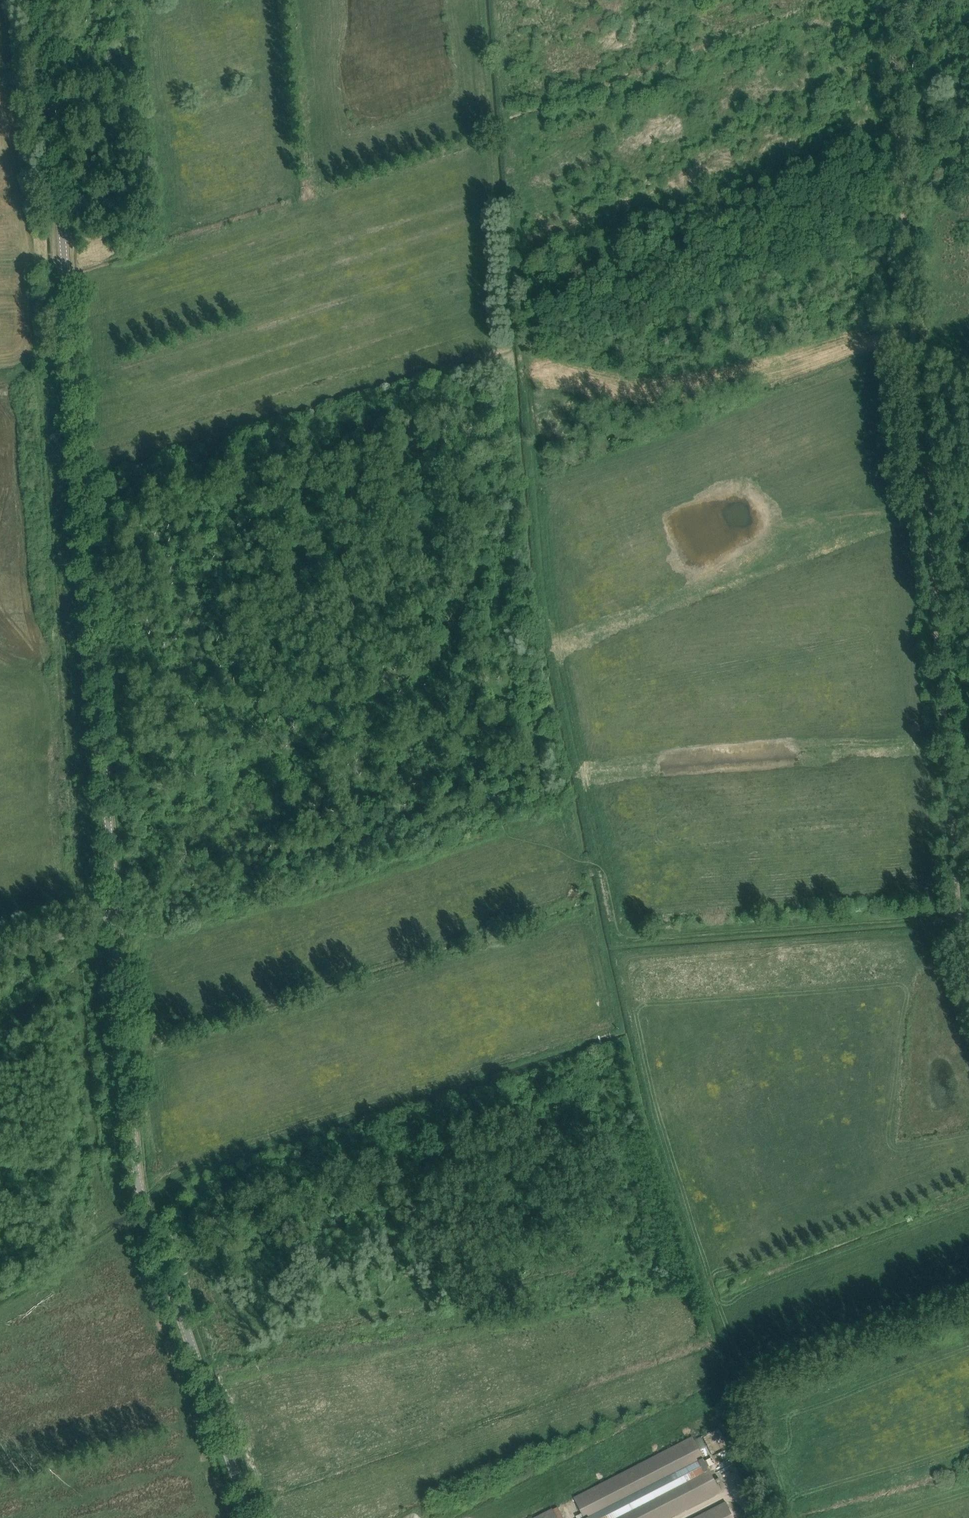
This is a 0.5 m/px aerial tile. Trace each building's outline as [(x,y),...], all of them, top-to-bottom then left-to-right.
[(575,1497),(585,1517),(584,1517),(671,1517),(722,1493),(718,1486),(705,1461),(719,1454),(730,1448),(719,1427),(695,1440),(694,1437),(575,1497)] [(696,1517),(734,1517),(727,1503),(696,1517)] [(553,1509),(535,1517),(558,1517),(553,1509)]
